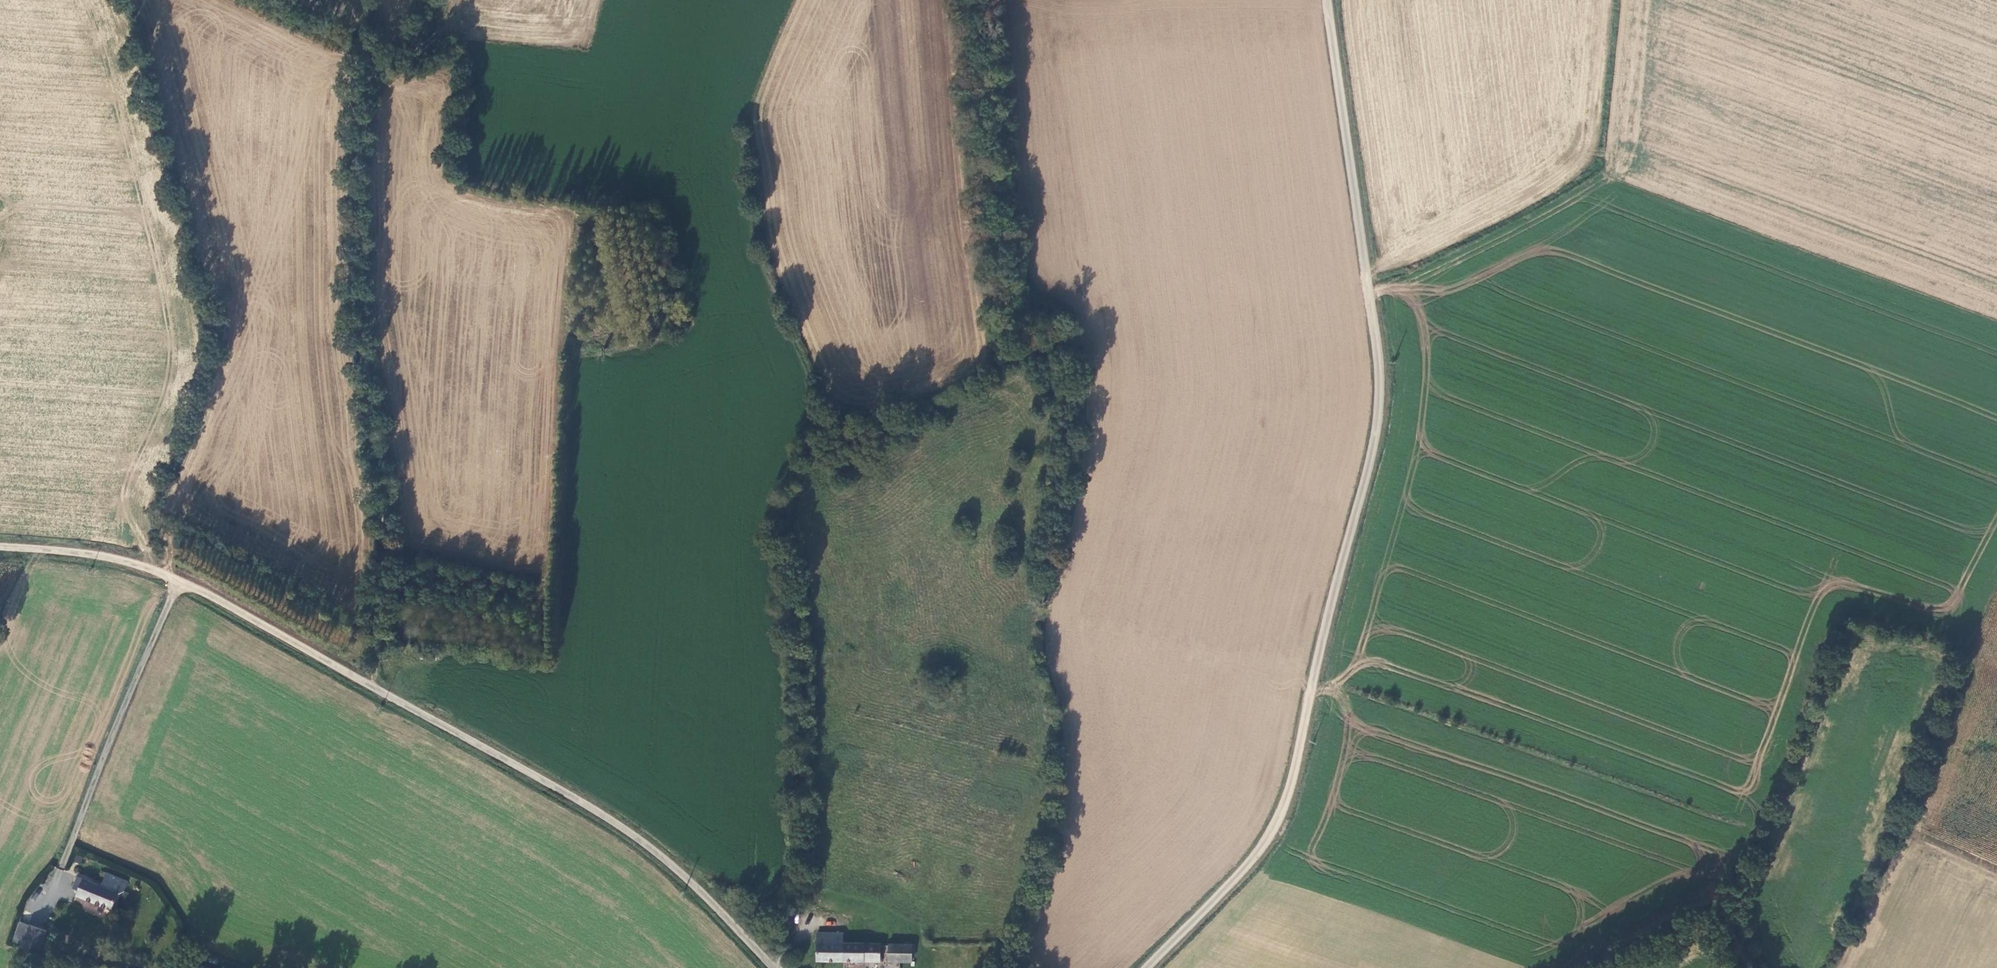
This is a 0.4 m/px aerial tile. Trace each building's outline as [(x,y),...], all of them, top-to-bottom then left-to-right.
[(77,896),(112,910),(119,893),(122,893),(126,884),(114,877),(115,874),(104,870),(100,885),(77,875),(73,888),(79,890),(77,896)] [(13,941),(22,944),(29,926),(18,923),(13,941)] [(22,947),(30,949),(40,953),(47,931),(29,924),(29,926),(22,944),(22,947)] [(844,933),(818,934),(818,961),(866,963),(866,943),(844,943),(844,933)] [(866,963),(913,962),(913,945),(866,943),(866,963)]
